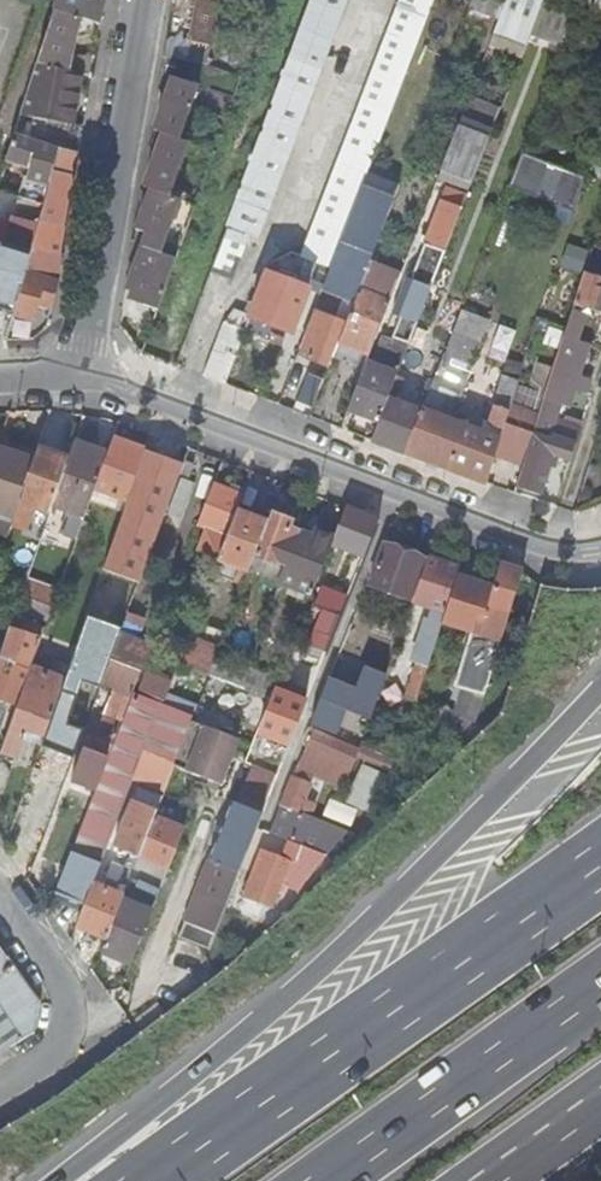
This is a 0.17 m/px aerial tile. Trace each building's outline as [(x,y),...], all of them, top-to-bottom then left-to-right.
[(55,10),(94,22),(97,23),(104,0),(58,0),(55,10)] [(212,273),(235,282),(253,236),(261,239),(351,0),(314,0),(212,273)] [(332,267),(336,257),(353,212),(358,200),(435,0),(402,0),(305,256),(332,267)] [(485,12),(501,18),(505,6),(490,0),(485,12)] [(535,14),(541,1),(539,0),(510,0),(508,3),(535,14)] [(570,28),(576,13),(543,0),(537,15),(570,28)] [(92,29),(94,22),(55,10),(38,63),(66,70),(76,29),(89,31),(92,29)] [(213,49),(170,40),(167,60),(206,69),(213,49)] [(78,154),(83,127),(73,125),(82,73),(66,70),(38,63),(21,116),(44,123),(39,142),(64,150),(78,154)] [(128,291),(162,302),(182,246),(167,241),(187,187),(176,183),(194,132),(185,129),(199,89),(167,77),(161,94),(166,101),(155,132),(157,133),(151,150),(156,158),(145,189),(148,190),(141,207),(145,208),(137,231),(146,234),(128,291)] [(454,122),(428,112),(412,156),(437,165),(454,122)] [(489,138),(459,127),(456,133),(487,144),(489,138)] [(449,174),(446,183),(469,191),(487,144),(456,133),(442,170),(449,174)] [(78,154),(64,150),(39,142),(15,134),(10,151),(7,158),(30,165),(9,244),(0,242),(0,311),(14,314),(54,172),(74,178),(78,154)] [(525,156),(514,191),(579,212),(590,177),(525,156)] [(449,174),(442,170),(438,180),(446,183),(449,174)] [(68,197),(74,178),(54,172),(14,314),(33,320),(38,305),(51,308),(58,283),(59,270),(42,265),(47,250),(61,255),(70,198),(68,197)] [(348,411),(380,423),(389,400),(393,389),(395,383),(467,197),(447,189),(412,281),(407,279),(393,315),(405,320),(385,370),(367,363),(348,411)] [(390,213),(358,200),(353,212),(385,224),(390,213)] [(536,220),(551,225),(557,207),(542,202),(536,220)] [(359,292),(385,224),(353,212),(336,257),(332,267),(327,281),(323,290),(340,297),(339,298),(347,301),(344,310),(351,313),(359,292)] [(332,267),(305,256),(300,271),(327,281),(332,267)] [(591,256),(560,350),(586,359),(588,360),(594,341),(579,337),(587,313),(600,318),(600,259),(591,256)] [(224,385),(244,333),(250,319),(275,329),(292,336),(312,292),(278,278),(281,271),(272,268),(258,300),(253,298),(250,306),(255,308),(251,317),(237,311),(226,323),(205,378),(224,385)] [(337,349),(356,356),(358,350),(370,355),(390,304),(359,292),(351,313),(347,325),(337,349)] [(339,322),(347,325),(351,313),(344,310),(339,322)] [(347,325),(339,322),(314,312),(298,355),(330,368),(337,349),(347,325)] [(250,319),(244,333),(269,343),(275,329),(250,319)] [(501,325),(494,347),(511,353),(518,331),(501,325)] [(459,402),(483,343),(453,331),(422,413),(405,455),(467,478),(475,454),(456,447),(463,425),(450,420),(457,401),(459,402)] [(412,345),(410,350),(417,354),(420,348),(412,345)] [(358,350),(356,356),(368,361),(370,355),(358,350)] [(396,383),(403,385),(405,386),(417,354),(410,350),(409,350),(396,383)] [(570,407),(577,387),(580,378),(586,359),(560,350),(554,370),(546,396),(524,464),(517,486),(543,494),(552,466),(556,467),(555,466),(558,456),(571,461),(578,442),(553,434),(562,405),(570,407)] [(530,390),(546,396),(554,370),(538,365),(530,390)] [(504,379),(490,424),(489,426),(504,431),(505,426),(517,387),(518,384),(504,379)] [(401,391),(403,385),(396,383),(395,383),(393,389),(401,391)] [(307,386),(296,413),(310,418),(321,391),(307,386)] [(546,396),(530,390),(517,387),(505,426),(511,427),(502,457),(524,464),(546,396)] [(478,398),(468,427),(479,431),(489,402),(478,398)] [(422,413),(389,400),(380,423),(373,442),(405,455),(422,413)] [(489,426),(490,424),(486,422),(482,433),(501,440),(504,431),(489,426)] [(456,447),(475,454),(482,433),(479,431),(468,427),(463,425),(456,447)] [(501,440),(482,433),(475,454),(467,478),(487,484),(501,440)] [(1,441),(0,443),(0,450),(34,461),(37,453),(1,441)] [(146,453),(114,441),(108,455),(96,491),(92,503),(124,515),(128,503),(146,453)] [(53,508),(85,520),(92,503),(96,491),(108,455),(75,444),(70,459),(53,508)] [(70,459),(39,448),(37,453),(34,461),(19,505),(50,516),(53,508),(70,459)] [(14,520),(19,505),(34,461),(0,450),(0,516),(14,520)] [(186,467),(146,453),(128,503),(124,515),(162,529),(181,478),(186,467)] [(195,469),(186,466),(186,467),(181,478),(190,482),(195,469)] [(244,497),(230,491),(214,485),(198,527),(206,531),(198,554),(219,562),(220,561),(238,513),(244,497)] [(230,491),(244,497),(246,491),(232,485),(230,491)] [(354,554),(364,529),(368,518),(349,510),(336,547),(354,554)] [(268,526),(238,513),(220,561),(250,573),(268,526)] [(295,522),(275,514),(255,567),(285,580),(282,585),(313,598),(336,540),(317,532),(314,539),(293,530),(295,523),(295,522)] [(124,515),(103,572),(140,585),(162,529),(124,515)] [(0,516),(0,525),(11,529),(14,520),(0,516)] [(364,529),(375,534),(379,522),(368,518),(364,529)] [(314,539),(317,532),(295,523),(293,530),(314,539)] [(385,545),(368,589),(408,603),(424,560),(385,545)] [(406,700),(417,704),(425,681),(430,665),(438,639),(441,631),(458,578),(460,571),(429,561),(414,603),(431,609),(428,620),(426,619),(410,664),(415,666),(406,700)] [(524,573),(502,566),(494,590),(488,608),(477,641),(487,644),(484,655),(496,659),(524,573)] [(285,580),(255,567),(252,573),(282,585),(285,580)] [(0,575),(0,589),(22,597),(26,584),(0,575)] [(494,590),(458,578),(441,631),(468,640),(480,604),(488,608),(494,590)] [(59,593),(27,581),(26,584),(22,597),(54,609),(59,593)] [(323,589),(349,599),(351,594),(325,584),(323,589)] [(315,608),(318,609),(326,612),(324,618),(312,647),(327,653),(349,599),(323,589),(315,608)] [(18,610),(49,622),(54,609),(22,597),(18,610)] [(468,640),(457,674),(452,688),(459,691),(483,699),(496,659),(484,655),(487,644),(477,641),(488,608),(480,604),(468,640)] [(326,612),(318,609),(315,615),(324,618),(326,612)] [(404,630),(377,619),(372,634),(399,644),(404,630)] [(14,620),(10,632),(0,661),(0,663),(0,673),(27,683),(32,670),(46,631),(14,620)] [(141,625),(127,620),(111,661),(141,673),(151,647),(135,641),(141,625)] [(0,661),(10,632),(0,628),(0,661)] [(206,654),(187,646),(178,667),(210,680),(218,660),(219,659),(206,654)] [(206,654),(219,659),(222,651),(209,646),(206,654)] [(280,684),(218,660),(210,680),(240,692),(271,704),(280,684)] [(76,774),(99,783),(133,694),(141,673),(111,661),(102,685),(116,691),(110,707),(108,707),(99,729),(93,727),(85,749),(86,750),(76,774)] [(438,686),(443,669),(430,665),(425,681),(438,686)] [(336,708),(371,721),(387,676),(365,668),(357,689),(329,679),(311,726),(338,737),(344,723),(332,719),(336,708)] [(18,759),(25,740),(28,732),(45,739),(65,682),(32,670),(27,683),(2,753),(18,759)] [(483,699),(459,691),(451,715),(445,709),(424,722),(450,746),(475,722),(483,699)] [(54,899),(84,911),(94,885),(134,781),(145,754),(164,706),(133,694),(99,783),(54,899)] [(145,754),(176,767),(193,724),(198,710),(167,698),(164,706),(145,754)] [(204,781),(220,787),(238,742),(193,724),(176,767),(175,769),(185,773),(204,781)] [(361,752),(309,731),(302,748),(355,769),(361,752)] [(25,740),(43,746),(44,742),(45,739),(28,732),(25,740)] [(66,750),(44,742),(43,746),(32,777),(44,781),(48,769),(57,772),(66,750)] [(267,749),(255,744),(251,755),(263,759),(267,749)] [(297,768),(314,775),(347,788),(355,769),(302,748),(295,767),(297,768)] [(134,781),(165,793),(175,769),(176,767),(145,754),(134,781)] [(254,766),(252,770),(277,780),(278,776),(254,766)] [(310,850),(323,855),(347,835),(301,817),(306,803),(303,802),(314,775),(297,768),(279,813),(276,812),(268,834),(310,850)] [(179,939),(209,950),(231,894),(240,871),(257,830),(277,780),(252,770),(239,802),(234,800),(179,939)] [(218,793),(220,787),(204,781),(185,773),(183,779),(218,793)] [(24,818),(18,815),(9,843),(21,848),(26,834),(36,838),(51,794),(35,787),(24,818)] [(115,849),(132,856),(140,859),(155,819),(163,799),(138,790),(115,849)] [(185,831),(155,819),(140,859),(132,878),(128,889),(125,897),(107,942),(104,950),(133,962),(185,831)] [(304,867),(316,872),(319,869),(323,855),(310,850),(304,867)] [(265,853),(255,877),(246,900),(275,910),(277,904),(276,904),(287,873),(294,875),(300,859),(285,853),(282,859),(265,853)] [(121,886),(128,889),(132,878),(140,859),(132,856),(121,886)] [(255,877),(240,871),(231,894),(246,900),(255,877)] [(77,930),(107,942),(125,897),(94,885),(84,911),(77,930)] [(0,942),(0,1056),(40,1029),(42,1002),(0,942)]
